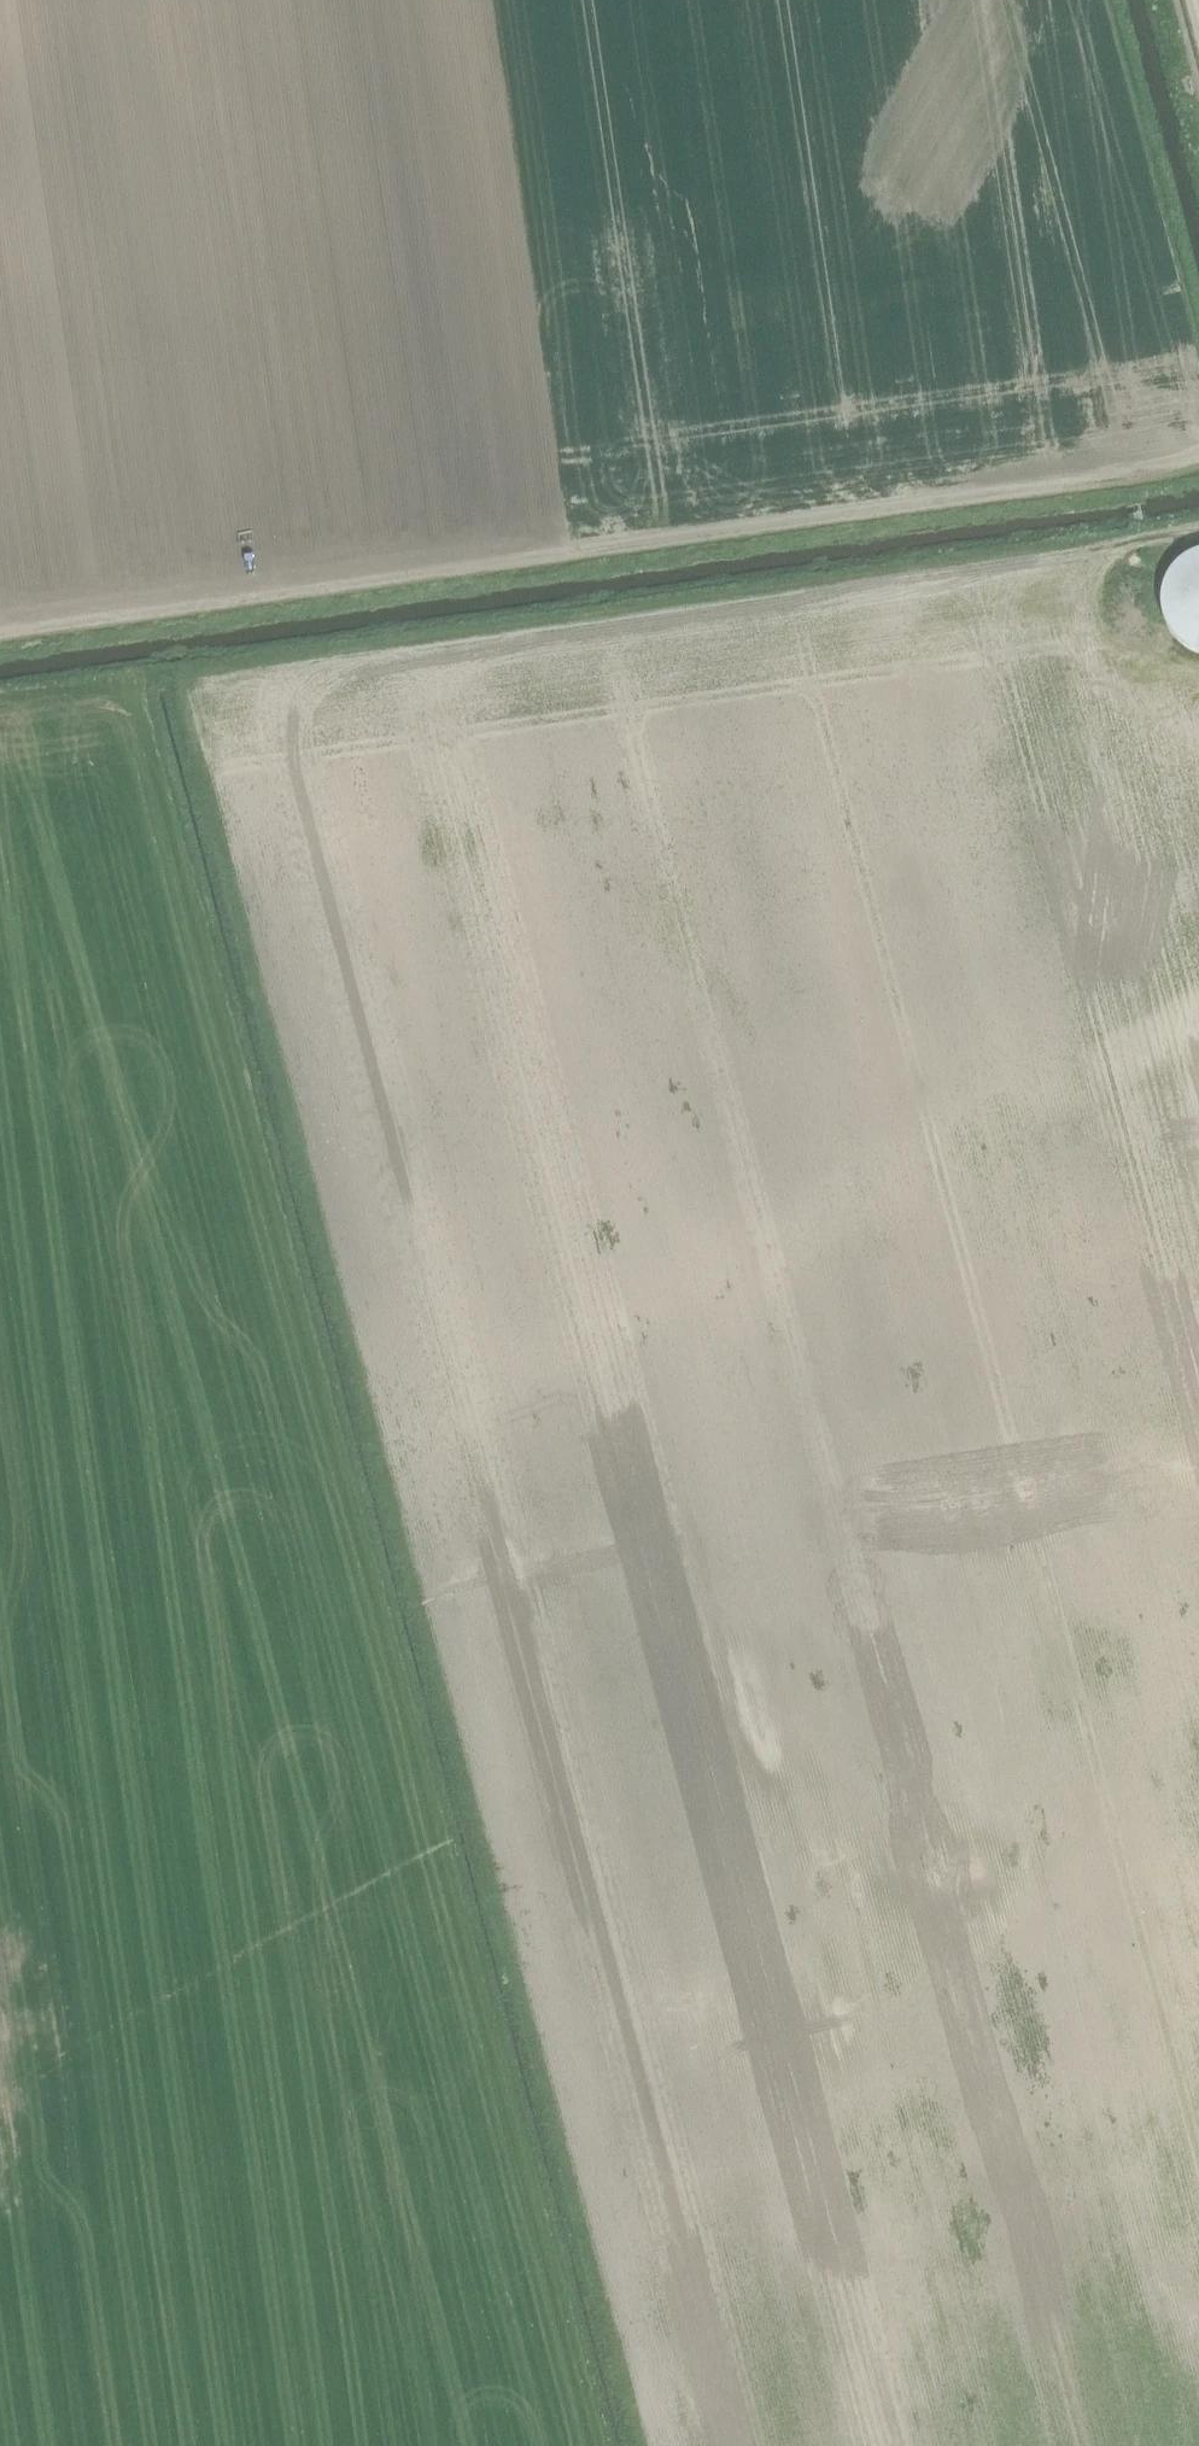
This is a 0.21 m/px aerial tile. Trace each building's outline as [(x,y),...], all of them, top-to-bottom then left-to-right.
[(1197,551),(1192,553),(1189,555),(1186,557),(1182,559),(1178,563),(1174,566),(1172,570),(1169,573),(1168,576),(1166,579),(1164,582),(1163,586),(1162,589),(1161,593),(1161,596),(1161,599),(1160,603),(1160,606),(1161,611),(1161,613),(1162,618),(1164,622),(1165,624),(1166,627),(1168,631),(1171,636),(1173,638),(1176,641),(1178,643),(1182,646),(1185,648),(1188,650),(1190,651),(1196,654),(1198,655),(1198,551),(1197,551)]
